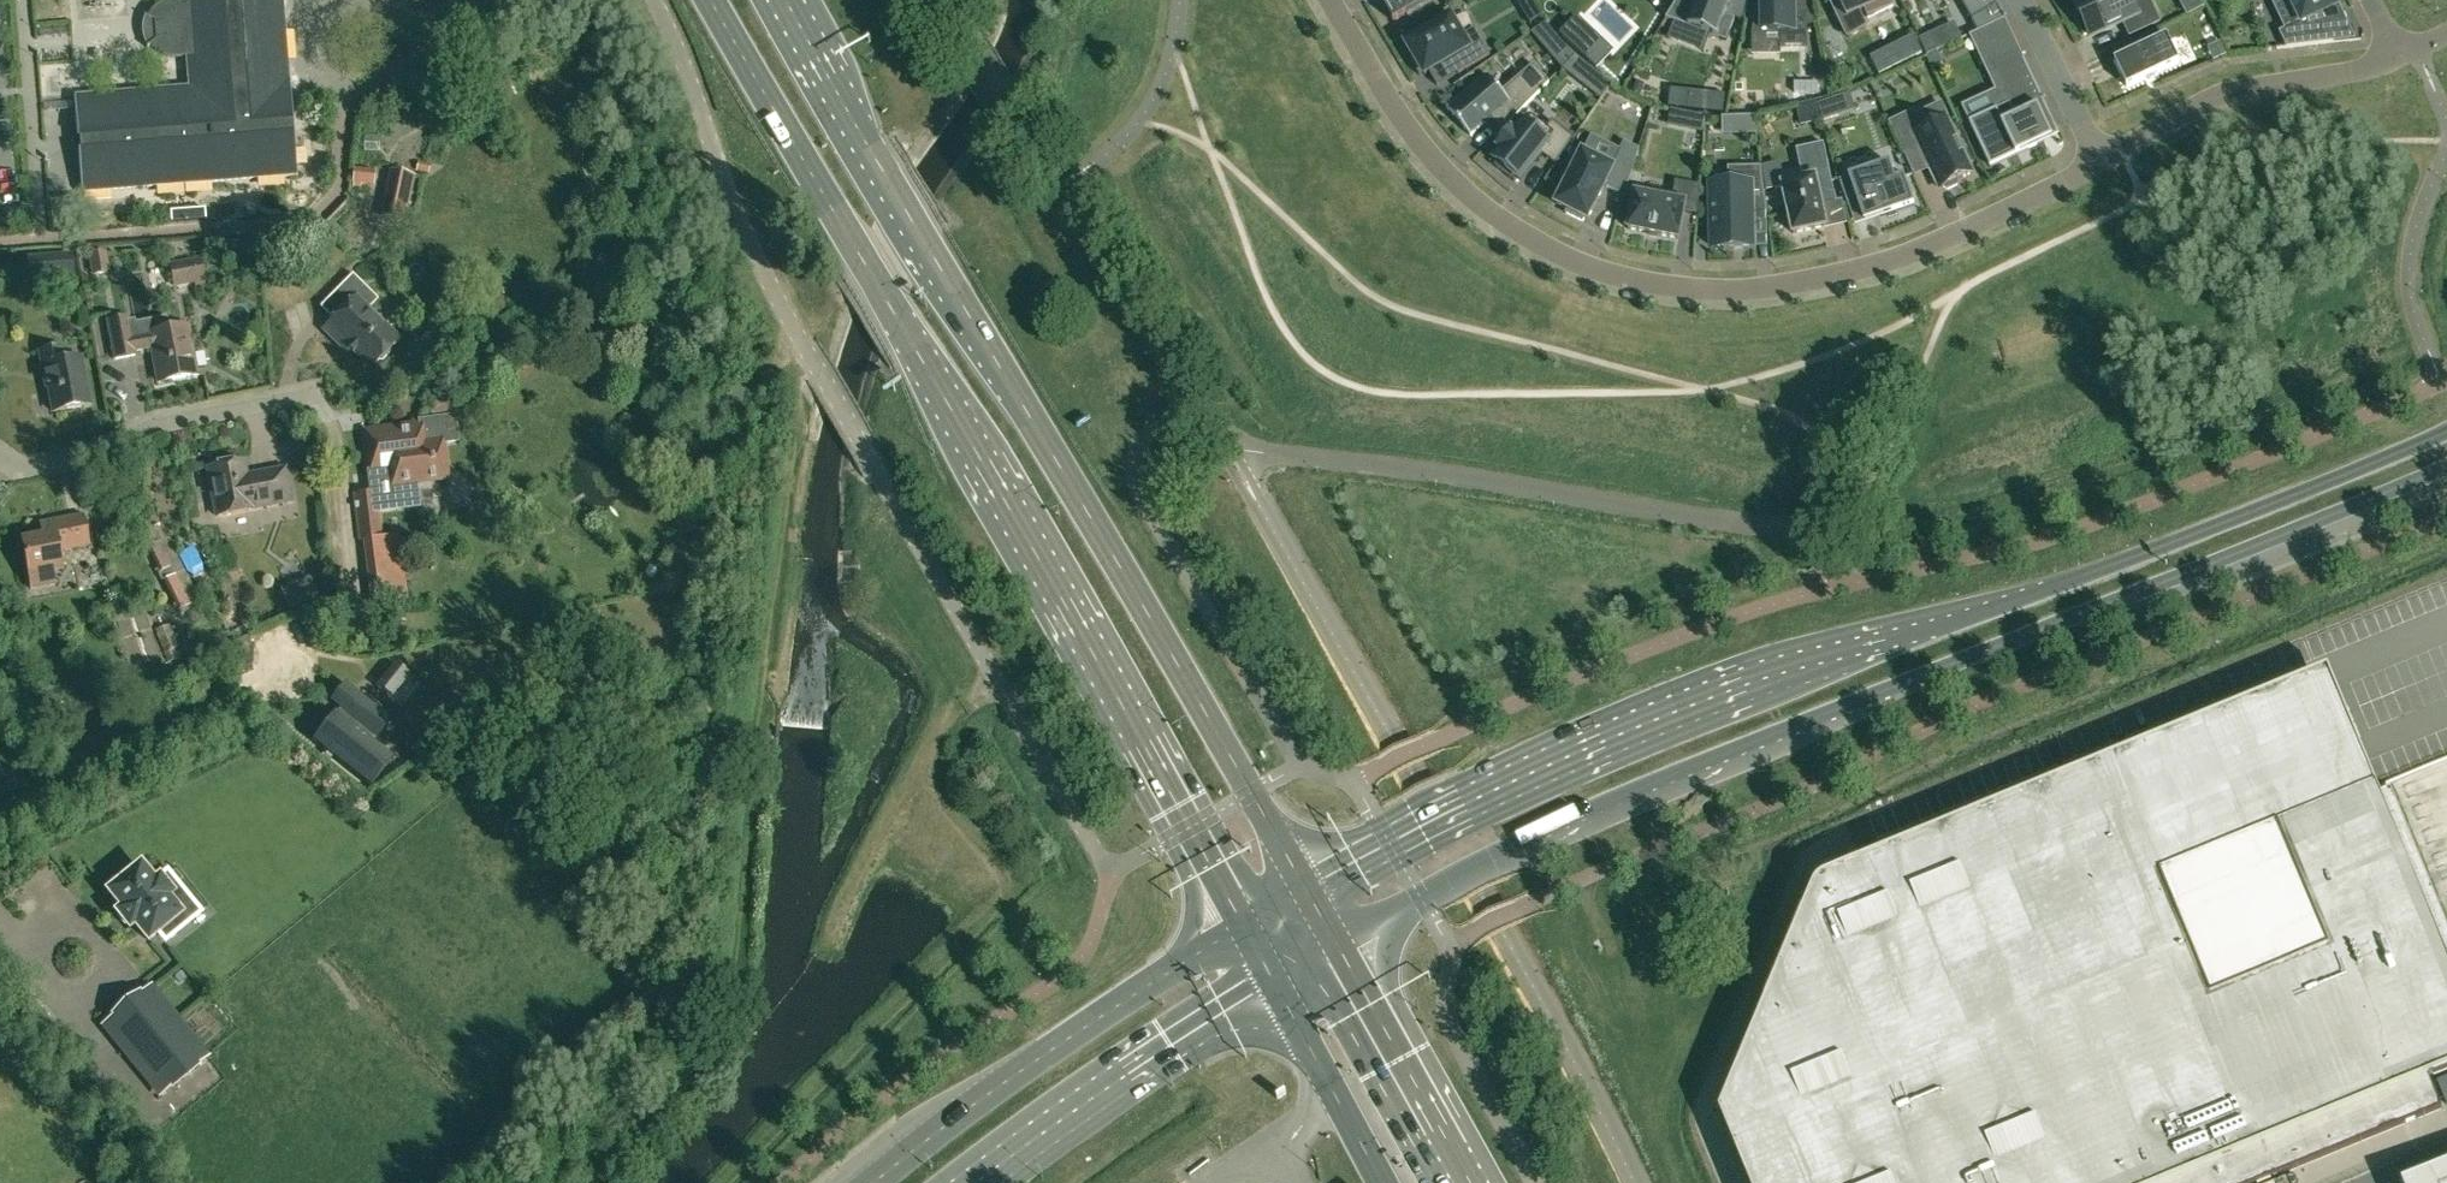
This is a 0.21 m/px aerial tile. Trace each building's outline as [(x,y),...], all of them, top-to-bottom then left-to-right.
[(185,18),(172,23),(171,20),(163,23),(146,15),(145,16),(156,21),(157,39),(147,46),(148,47),(168,34),(180,36),(182,55),(188,54),(190,86),(75,96),(78,138),(81,137),(82,150),(79,150),(83,192),(299,174),(291,78),(289,78),(283,0),(183,0),(185,18)] [(1387,2),(1383,4),(1394,21),(1429,0),(1386,0),(1387,2)] [(1666,18),(1726,41),(1735,18),(1726,15),(1732,0),(1677,0),(1666,18)] [(1752,32),(1780,32),(1780,46),(1807,46),(1807,16),(1814,16),(1811,0),(1758,0),(1752,32)] [(1868,18),(1893,5),(1891,0),(1827,0),(1829,4),(1832,3),(1843,27),(1862,18),(1860,13),(1864,10),(1868,18)] [(1961,2),(1972,20),(1997,5),(1994,0),(1964,0),(1961,2)] [(2079,14),(2075,16),(2084,35),(2088,33),(2090,36),(2122,20),(2130,36),(2160,21),(2150,0),(2132,0),(2131,0),(2081,0),(2074,3),(2079,14)] [(2186,15),(2204,6),(2201,0),(2179,0),(2186,15)] [(2288,46),(2333,40),(2320,12),(2336,4),(2334,0),(2293,0),(2302,20),(2281,30),(2288,46)] [(1997,5),(1972,20),(1978,31),(2005,18),(1997,5)] [(1410,59),(1419,75),(1421,74),(1420,73),(1423,71),(1424,74),(1429,71),(1450,59),(1458,73),(1490,54),(1475,28),(1462,35),(1449,13),(1421,29),(1423,33),(1406,43),(1415,58),(1412,60),(1411,58),(1410,59)] [(1990,166),(2060,134),(2005,18),(1978,31),(1969,35),(1995,90),(1962,105),(1990,166)] [(1927,55),(1940,49),(1933,34),(1920,39),(1927,55)] [(1913,35),(1883,51),(1892,69),(1922,54),(1913,35)] [(2167,35),(2115,60),(2127,86),(2179,62),(2167,35)] [(2207,47),(2214,60),(2226,54),(2220,40),(2207,47)] [(1601,41),(1587,55),(1597,65),(1611,51),(1601,41)] [(1449,108),(1448,107),(1447,108),(1471,136),(1472,135),(1472,134),(1492,116),(1503,129),(1549,82),(1534,64),(1502,91),(1487,74),(1486,75),(1487,75),(1449,108)] [(1598,73),(1587,88),(1600,99),(1611,84),(1598,73)] [(1724,94),(1710,92),(1708,110),(1723,112),(1724,94)] [(1797,106),(1802,125),(1820,120),(1816,102),(1797,106)] [(1972,172),(1947,119),(1922,131),(1913,111),(1890,122),(1904,152),(1919,145),(1940,188),(1972,172)] [(1514,181),(1517,177),(1520,180),(1543,151),(1557,162),(1574,137),(1551,119),(1546,126),(1529,114),(1515,132),(1511,129),(1497,147),(1501,150),(1494,159),(1497,162),(1494,165),(1514,181)] [(1756,131),(1754,115),(1746,116),(1747,131),(1756,131)] [(1582,152),(1557,203),(1568,209),(1566,213),(1583,221),(1585,217),(1588,219),(1605,185),(1624,195),(1639,149),(1624,142),(1612,167),(1582,152)] [(1823,143),(1797,149),(1802,174),(1785,178),(1781,161),(1762,165),(1767,190),(1783,187),(1793,233),(1826,226),(1820,198),(1835,194),(1823,143)] [(1890,162),(1839,179),(1848,204),(1858,201),(1865,221),(1882,216),(1914,204),(1904,175),(1895,178),(1890,162)] [(375,170),(353,168),(351,183),(373,186),(375,170)] [(403,223),(403,221),(406,208),(409,209),(416,176),(389,170),(379,218),(403,223)] [(1624,222),(1629,223),(1628,228),(1678,239),(1684,212),(1697,215),(1700,186),(1677,181),(1672,201),(1636,193),(1633,204),(1628,203),(1624,222)] [(1754,245),(1753,233),(1767,233),(1766,206),(1753,207),(1752,185),(1710,186),(1711,246),(1722,246),(1722,248),(1724,248),(1724,246),(1754,245)] [(204,210),(169,212),(170,223),(205,220),(204,210)] [(110,272),(106,251),(88,254),(92,276),(110,272)] [(74,278),(72,253),(27,256),(29,282),(74,278)] [(200,258),(168,264),(173,288),(205,282),(200,258)] [(379,300),(354,275),(321,308),(334,321),(325,330),(343,348),(346,344),(371,369),(399,341),(369,310),(379,300)] [(165,317),(134,323),(133,320),(128,321),(128,318),(108,322),(116,360),(135,356),(134,351),(152,347),(160,384),(198,377),(188,327),(168,331),(165,317)] [(55,412),(89,406),(81,359),(64,362),(62,350),(40,354),(43,366),(46,366),(55,412)] [(409,483),(449,479),(445,444),(459,443),(456,415),(418,419),(418,421),(413,422),(413,427),(362,432),(367,473),(408,469),(409,483)] [(244,463),(208,470),(218,519),(253,512),(253,509),(292,501),(287,471),(247,478),(244,463)] [(377,541),(377,539),(383,538),(377,490),(371,490),(371,489),(358,490),(358,492),(352,493),(358,541),(364,540),(364,542),(377,541)] [(56,586),(54,572),(65,570),(61,552),(91,546),(85,516),(41,524),(43,536),(22,541),(29,574),(27,574),(30,591),(56,586)] [(364,542),(364,540),(363,540),(369,587),(402,582),(396,535),(383,536),(383,538),(377,539),(377,541),(364,542)] [(169,537),(150,546),(147,547),(159,574),(160,573),(164,580),(163,580),(179,612),(200,601),(169,537)] [(187,572),(203,565),(194,547),(178,554),(187,572)] [(316,598),(308,578),(279,589),(287,610),(316,598)] [(199,675),(206,671),(201,660),(193,664),(199,675)] [(330,702),(339,709),(337,713),(336,713),(312,741),(363,781),(371,787),(372,786),(393,760),(394,759),(393,758),(373,743),(363,735),(381,712),(345,683),(330,702)] [(24,728),(23,716),(11,718),(13,730),(24,728)] [(2254,1173),(2271,1166),(2275,1177),(2279,1175),(2442,1109),(2429,1077),(2446,1070),(2446,925),(2438,902),(2429,882),(2391,788),(2379,792),(2376,785),(2375,786),(2159,874),(2130,803),(2055,833),(1985,862),(1984,861),(1900,896),(1892,878),(1893,878),(1890,872),(1885,864),(1876,860),(1867,859),(1865,859),(1863,860),(1861,861),(1825,876),(1818,880),(1813,887),(1781,963),(1719,1112),(1736,1154),(1748,1182),(2258,1182),(2254,1173)] [(117,913),(120,916),(129,928),(134,924),(148,940),(159,932),(165,940),(179,928),(173,920),(185,911),(171,894),(159,879),(154,883),(140,866),(109,892),(122,909),(117,913)] [(160,1093),(206,1056),(151,988),(105,1025),(160,1093)] [(2403,1182),(2404,1182),(2446,1182),(2446,1164),(2403,1182)] [(2254,1173),(2258,1182),(2260,1182),(2275,1177),(2271,1166),(2254,1173)]
